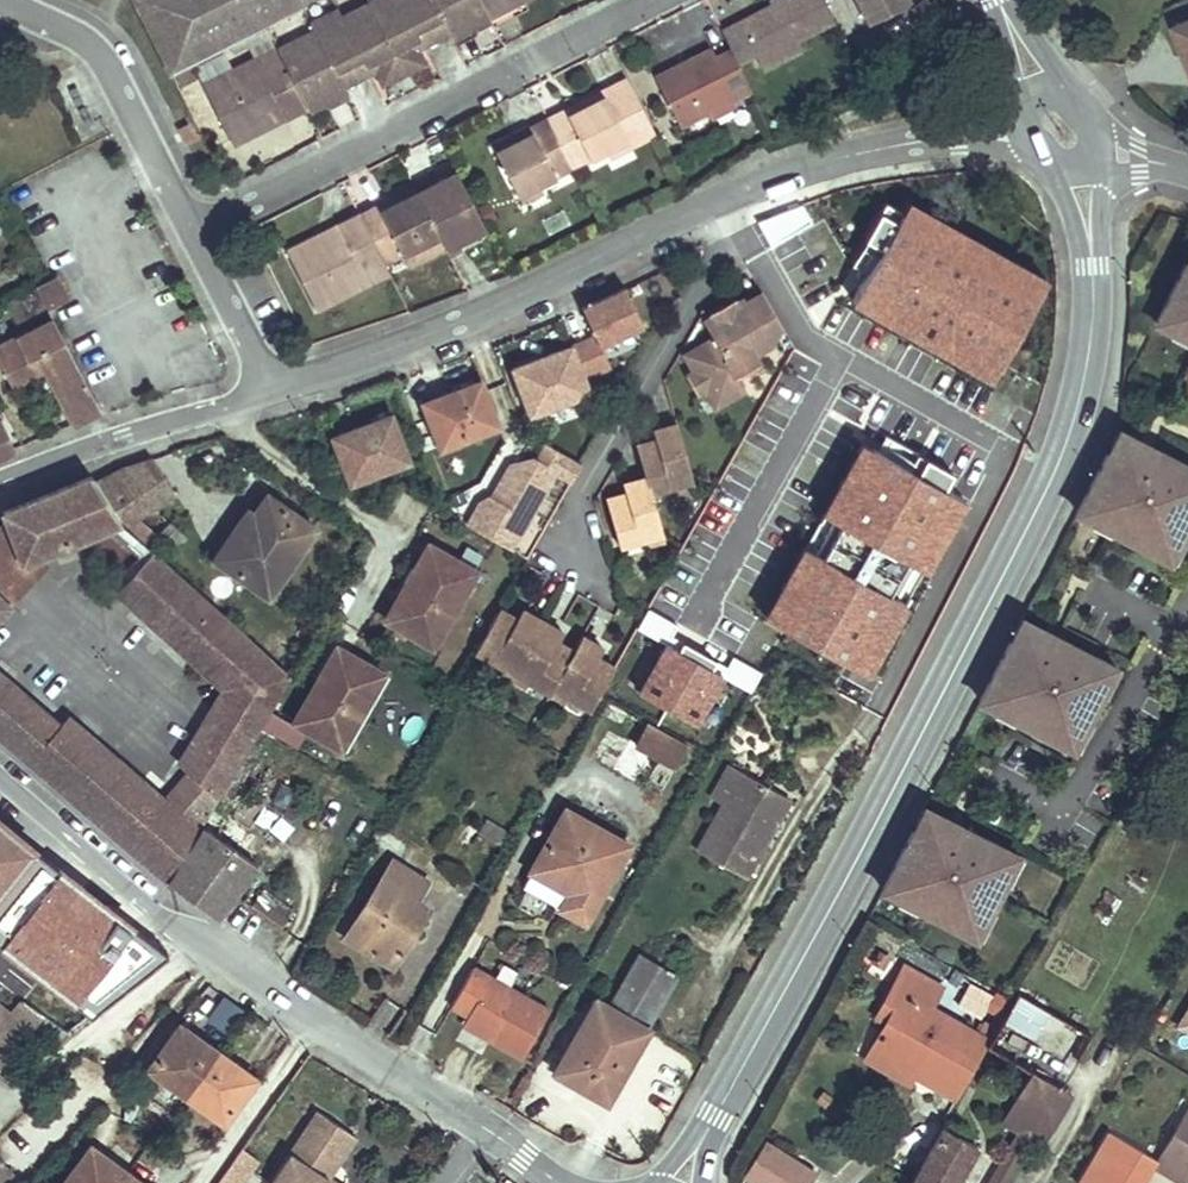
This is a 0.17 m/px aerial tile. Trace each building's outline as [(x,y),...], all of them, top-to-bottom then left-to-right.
[(171,75),(231,44),(246,37),(266,27),(319,0),(133,0),(171,75)] [(342,84),(327,55),(353,42),(367,71),(375,85),(402,71),(366,0),(319,0),(266,27),(307,107),(308,109),(345,90),(342,84)] [(402,71),(430,57),(423,43),(408,14),(434,1),(448,30),(451,36),(489,18),(487,15),(480,0),(366,0),(402,71)] [(487,15),(510,3),(508,0),(480,0),(487,15)] [(510,3),(487,15),(489,18),(493,26),(528,8),(524,0),(508,0),(510,3)] [(784,3),(775,7),(773,4),(721,31),(731,50),(737,62),(754,54),(758,60),(797,41),(835,21),(824,0),(783,0),(784,3)] [(869,24),(909,3),(907,0),(857,0),(869,24)] [(922,19),(933,10),(925,0),(922,0),(913,8),(922,19)] [(434,1),(408,14),(423,43),(448,30),(434,1)] [(1176,28),(1187,56),(1187,23),(1176,28)] [(285,118),(307,107),(266,27),(246,37),(249,42),(257,58),(203,86),(232,144),(260,130),(254,119),(279,106),(285,118)] [(249,42),(246,37),(231,44),(234,50),(249,42)] [(797,41),(758,60),(761,66),(799,46),(797,41)] [(327,55),(342,84),(367,71),(353,42),(327,55)] [(737,62),(731,50),(716,58),(711,48),(686,61),(688,66),(676,72),(673,67),(655,77),(679,126),(708,111),(731,99),(751,90),(737,62)] [(686,61),(673,67),(676,72),(688,66),(686,61)] [(182,86),(196,79),(190,69),(177,75),(182,86)] [(566,110),(569,115),(605,97),(626,140),(605,151),(609,157),(655,133),(627,79),(566,110)] [(605,151),(626,140),(605,97),(569,115),(566,110),(548,119),(572,167),(605,151)] [(731,99),(708,111),(712,119),(735,107),(731,99)] [(254,119),(260,130),(285,118),(279,106),(254,119)] [(496,152),(518,195),(539,184),(572,167),(548,119),(530,129),(532,134),(496,152)] [(177,129),(185,144),(196,139),(188,123),(177,129)] [(530,129),(493,147),(496,152),(532,134),(530,129)] [(457,172),(429,186),(418,191),(432,220),(471,200),(457,172)] [(426,180),(415,186),(418,191),(429,186),(426,180)] [(539,184),(518,195),(521,202),(542,191),(539,184)] [(402,254),(439,235),(432,220),(418,191),(415,186),(360,214),(384,263),(402,254)] [(485,227),(471,200),(432,220),(439,235),(446,248),(458,242),(485,227)] [(342,230),(317,243),(314,237),(287,251),(317,310),(390,273),(384,263),(360,214),(339,225),(342,230)] [(339,225),(314,237),(317,243),(342,230),(339,225)] [(446,248),(439,235),(402,254),(409,267),(444,249),(446,248)] [(462,249),(458,242),(446,248),(444,249),(449,256),(462,249)] [(1186,264),(1156,322),(1173,331),(1176,326),(1187,332),(1187,265),(1186,264)] [(56,275),(35,286),(46,308),(68,298),(56,275)] [(642,324),(625,288),(582,308),(595,335),(571,346),(571,347),(582,379),(610,366),(600,344),(641,325),(642,324)] [(743,299),(735,303),(734,304),(736,307),(715,319),(713,316),(712,317),(704,321),(714,338),(685,354),(694,371),(686,376),(697,395),(705,390),(715,406),(744,389),(736,376),(758,364),(752,354),(769,344),(780,325),(762,292),(745,302),(743,299)] [(733,300),(710,313),(712,317),(713,316),(715,319),(736,307),(734,304),(735,303),(733,300)] [(52,318),(0,345),(0,363),(10,383),(40,367),(43,371),(70,424),(98,410),(52,318)] [(1187,339),(1187,332),(1176,326),(1173,331),(1187,339)] [(571,347),(514,368),(530,413),(587,392),(582,379),(571,347)] [(10,383),(13,387),(43,371),(40,367),(10,383)] [(497,425),(480,380),(423,402),(434,432),(439,443),(440,446),(497,425)] [(349,483),(406,461),(389,416),(332,438),(349,483)] [(14,449),(1,420),(0,420),(0,456),(14,449)] [(636,445),(650,493),(676,485),(693,481),(677,423),(658,428),(661,439),(656,440),(636,445)] [(656,440),(661,439),(658,428),(653,430),(656,440)] [(1119,430),(1107,453),(1141,471),(1153,447),(1119,430)] [(439,443),(434,432),(418,438),(422,449),(439,443)] [(479,502),(467,524),(511,549),(556,473),(571,481),(581,464),(546,444),(537,460),(535,458),(518,463),(512,473),(506,470),(491,498),(489,497),(479,502)] [(1094,521),(1096,516),(1113,524),(1110,529),(1164,557),(1178,530),(1184,533),(1187,526),(1187,465),(1153,447),(1141,471),(1107,453),(1076,512),(1094,521)] [(119,471),(96,484),(123,525),(133,518),(174,491),(152,459),(119,471)] [(506,470),(512,473),(518,463),(509,465),(506,470)] [(142,567),(118,593),(223,689),(179,763),(191,772),(166,802),(69,719),(61,728),(0,675),(0,737),(167,881),(291,676),(155,553),(154,554),(146,547),(123,525),(96,484),(91,477),(3,513),(12,537),(22,560),(33,556),(101,528),(142,567)] [(626,494),(606,499),(620,546),(645,539),(662,534),(645,477),(628,482),(631,492),(626,494)] [(547,517),(566,488),(556,481),(537,511),(547,517)] [(693,481),(676,485),(678,491),(694,486),(693,481)] [(626,494),(631,492),(628,482),(623,483),(626,494)] [(256,515),(269,496),(257,488),(244,506),(256,515)] [(210,555),(269,596),(315,529),(269,496),(256,515),(244,506),(210,555)] [(1094,521),(1110,529),(1113,524),(1096,516),(1094,521)] [(123,525),(146,547),(155,538),(133,518),(123,525)] [(33,556),(22,560),(12,537),(2,527),(0,529),(0,594),(10,603),(44,567),(33,556)] [(662,534),(645,539),(647,545),(664,540),(662,534)] [(429,544),(385,619),(432,646),(475,571),(429,544)] [(513,672),(543,621),(527,612),(521,621),(517,619),(500,609),(475,651),(497,664),(513,672)] [(517,619),(521,621),(527,612),(522,609),(517,619)] [(1021,618),(1009,642),(1044,659),(1055,636),(1021,618)] [(553,688),(574,651),(558,642),(553,639),(559,630),(543,621),(513,672),(528,681),(550,693),(553,688)] [(559,630),(553,639),(558,642),(563,633),(559,630)] [(568,697),(591,710),(615,667),(598,657),(593,655),(598,645),(582,636),(574,651),(553,688),(568,697)] [(1044,659),(1009,642),(979,701),(997,710),(999,704),(1016,713),(1013,718),(1068,745),(1081,718),(1088,721),(1102,693),(1096,690),(1109,663),(1055,636),(1044,659)] [(598,645),(593,655),(598,657),(603,648),(598,645)] [(293,722),(340,748),(383,673),(336,647),(293,722)] [(510,678),(513,672),(497,664),(494,669),(510,678)] [(528,681),(513,672),(510,678),(525,686),(528,681)] [(568,697),(553,688),(550,693),(565,702),(568,697)] [(997,710),(1013,718),(1016,713),(999,704),(997,710)] [(296,747),(305,733),(272,714),(264,728),(296,747)] [(635,743),(661,758),(676,767),(688,746),(646,723),(635,743)] [(712,798),(724,805),(698,850),(744,877),(789,799),(731,765),(712,798)] [(924,807),(912,830),(946,848),(958,824),(924,807)] [(588,915),(628,845),(566,810),(531,871),(570,893),(565,902),(588,915)] [(511,832),(487,819),(479,833),(503,846),(511,832)] [(35,850),(0,822),(0,893),(35,850)] [(946,848),(912,830),(882,890),(899,898),(902,893),(919,902),(916,907),(970,934),(984,907),(990,910),(1004,882),(998,879),(1012,852),(958,824),(946,848)] [(167,881),(214,917),(255,864),(201,825),(167,881)] [(476,832),(468,827),(457,843),(465,849),(476,832)] [(407,847),(382,830),(373,843),(399,859),(407,847)] [(372,864),(378,856),(370,850),(364,859),(372,864)] [(380,957),(388,946),(401,954),(429,909),(415,901),(427,883),(392,861),(345,936),(380,957)] [(570,893),(531,871),(522,887),(561,909),(565,902),(570,893)] [(467,896),(473,887),(459,879),(454,887),(467,896)] [(899,898),(916,907),(919,902),(902,893),(899,898)] [(0,946),(0,986),(4,990),(11,981),(20,987),(13,996),(22,1003),(40,1015),(89,952),(107,967),(131,938),(88,902),(76,917),(69,926),(61,919),(36,900),(0,946)] [(561,909),(584,922),(588,915),(565,902),(561,909)] [(61,919),(69,926),(76,917),(67,910),(61,919)] [(380,957),(394,966),(401,954),(388,946),(380,957)] [(887,958),(879,954),(874,962),(882,966),(887,958)] [(610,1007),(646,1028),(676,976),(640,955),(610,1007)] [(904,966),(892,988),(902,993),(886,1022),(871,1049),(914,1073),(957,1097),(986,1046),(994,1030),(981,1023),(976,1033),(928,1007),(940,987),(904,966)] [(473,967),(451,1006),(467,1015),(463,1024),(522,1058),(549,1010),(473,967)] [(11,981),(4,990),(13,996),(20,987),(11,981)] [(970,981),(957,1006),(978,1018),(992,993),(970,981)] [(876,1016),(886,1022),(902,993),(892,988),(876,1016)] [(1008,1125),(1067,1021),(1018,992),(986,1046),(1032,1073),(1003,1122),(1008,1125)] [(607,1101),(648,1029),(646,1028),(610,1007),(596,999),(555,1071),(607,1101)] [(0,1007),(0,1061),(40,1015),(22,1003),(12,1015),(0,1007)] [(1187,1032),(1187,1021),(1183,1018),(1178,1026),(1187,1032)] [(1067,1021),(1008,1125),(1020,1132),(1032,1139),(1041,1144),(1066,1101),(1067,1096),(1066,1093),(1063,1089),(1061,1087),(1091,1035),(1067,1021)] [(196,1036),(180,1025),(171,1037),(187,1048),(196,1036)] [(196,1036),(187,1048),(171,1037),(149,1069),(224,1122),(246,1090),(231,1079),(239,1067),(196,1036)] [(909,1083),(914,1073),(871,1049),(865,1059),(909,1083)] [(246,1090),(255,1078),(239,1067),(231,1079),(246,1090)] [(1186,1109),(1158,1156),(1173,1165),(1187,1174),(1187,1110),(1186,1109)] [(328,1177),(319,1172),(347,1130),(318,1111),(269,1182),(324,1182),(328,1177)] [(938,1137),(972,1153),(976,1145),(944,1127),(938,1137)] [(347,1130),(319,1172),(328,1177),(356,1136),(347,1130)] [(1020,1132),(1002,1163),(1014,1170),(1032,1139),(1020,1132)] [(1135,1147),(1110,1133),(1080,1182),(1142,1182),(1150,1170),(1129,1158),(1135,1147)] [(938,1137),(912,1182),(955,1182),(972,1153),(938,1137)] [(764,1142),(744,1175),(757,1182),(810,1182),(815,1174),(764,1142)] [(106,1156),(90,1145),(82,1157),(97,1168),(106,1156)] [(1156,1160),(1135,1147),(1129,1158),(1150,1170),(1156,1160)] [(241,1148),(219,1180),(222,1182),(243,1182),(259,1161),(241,1148)] [(106,1156),(97,1168),(82,1157),(63,1182),(142,1182),(106,1156)] [(1150,1170),(1142,1182),(1163,1182),(1167,1175),(1173,1165),(1158,1156),(1156,1160),(1150,1170)] [(14,1174),(0,1159),(0,1182),(5,1182),(14,1174)] [(1002,1163),(993,1178),(1001,1182),(1007,1182),(1014,1170),(1002,1163)] [(1167,1175),(1181,1182),(1187,1182),(1187,1174),(1173,1165),(1167,1175)]
